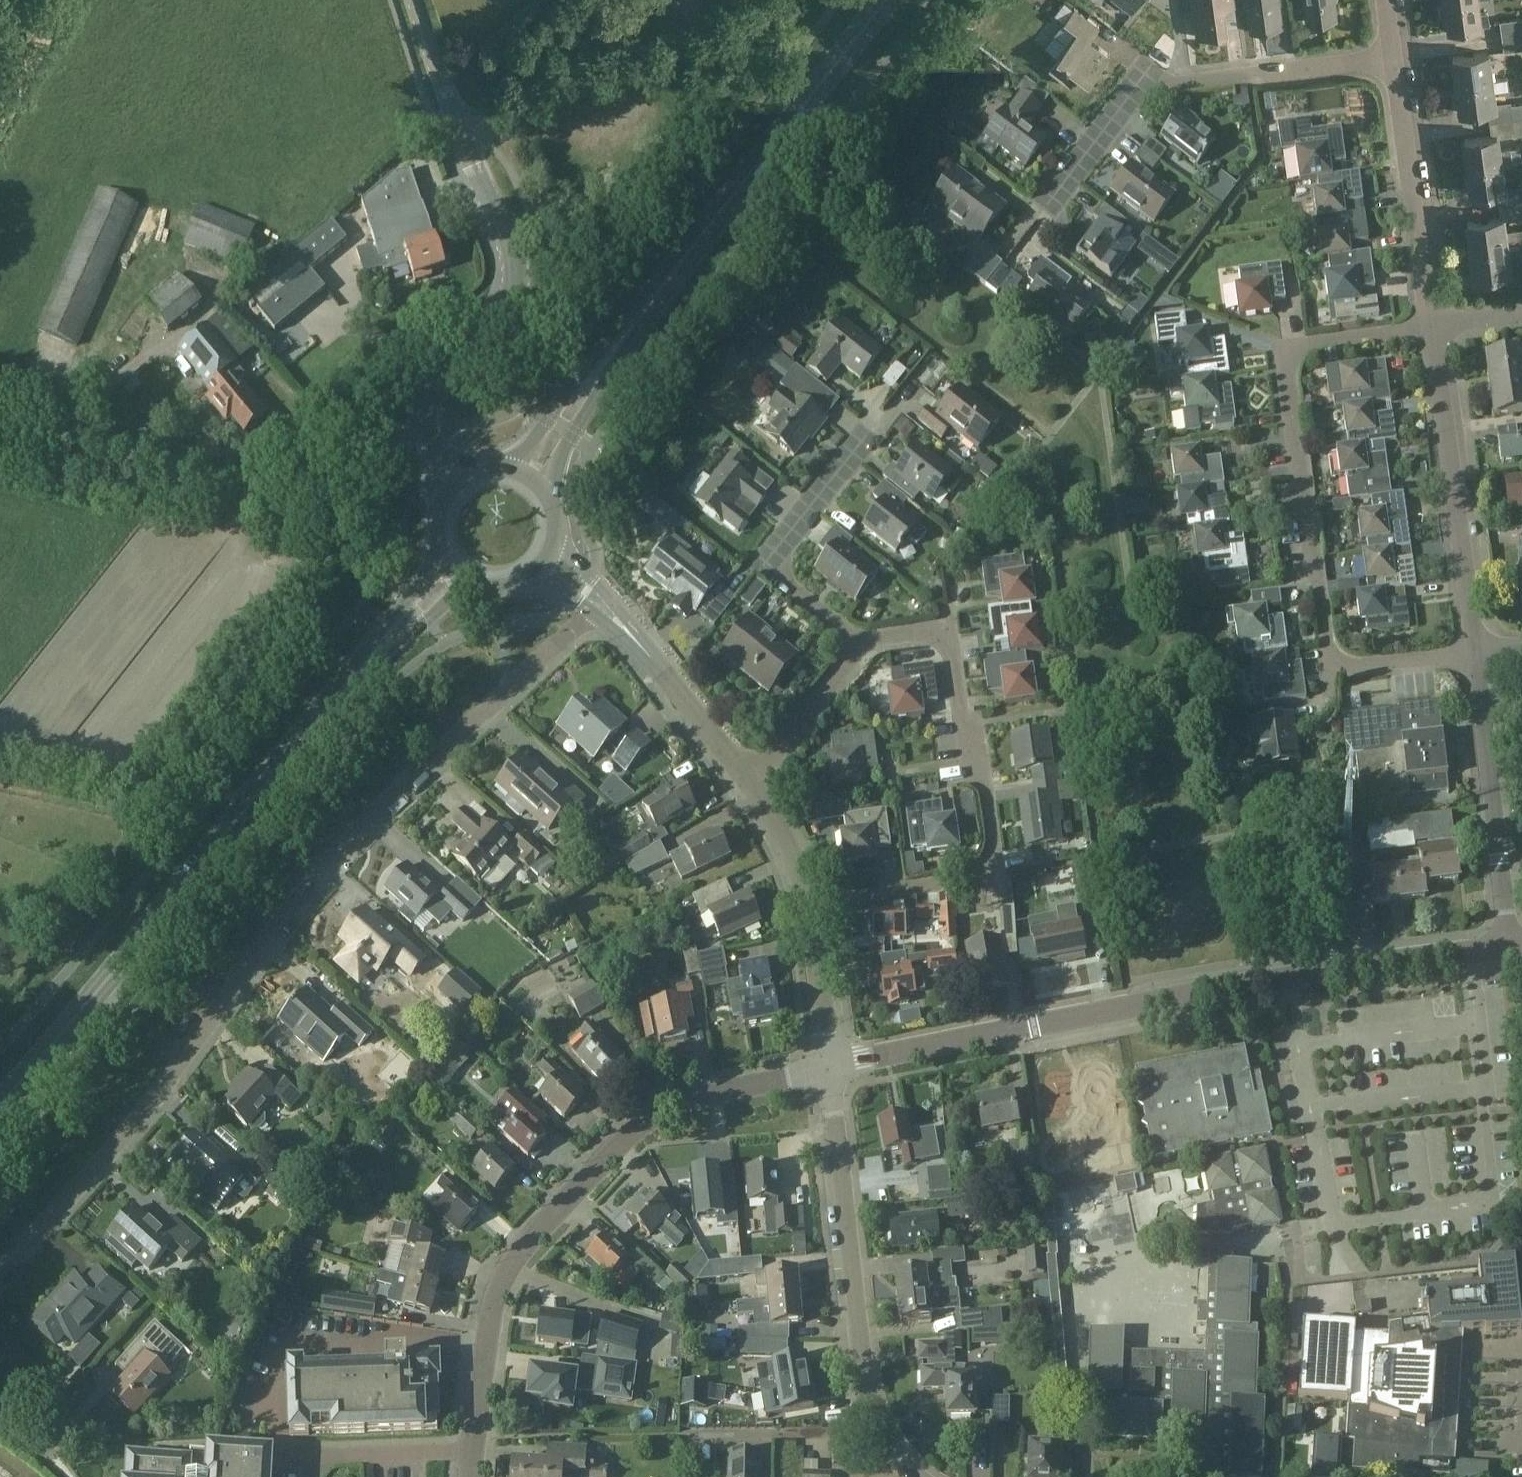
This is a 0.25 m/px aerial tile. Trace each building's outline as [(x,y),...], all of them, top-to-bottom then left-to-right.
[(1132,13),(1142,0),(1115,0),(1132,13)] [(1198,36),(1226,33),(1223,7),(1235,5),(1234,0),(1193,0),(1198,36)] [(1251,29),(1281,25),(1277,0),(1247,0),(1251,29)] [(1307,22),(1335,19),(1332,0),(1304,0),(1307,22)] [(1440,5),(1442,19),(1447,18),(1449,30),(1482,25),(1482,26),(1490,25),(1488,12),(1480,13),(1478,0),(1473,0),(1445,4),(1445,5),(1440,5)] [(1057,58),(1049,69),(1071,86),(1080,75),(1089,82),(1110,55),(1090,40),(1099,27),(1074,9),(1065,21),(1065,22),(1077,31),(1057,57),(1057,58)] [(1521,34),(1521,18),(1500,21),(1502,37),(1521,34)] [(1502,37),(1504,52),(1521,50),(1521,34),(1502,37)] [(1457,86),(1492,81),(1488,53),(1453,58),(1457,86)] [(991,61),(982,73),(995,83),(1004,71),(991,61)] [(1492,81),(1457,86),(1461,113),(1496,108),(1492,81)] [(1022,95),(1009,113),(1006,110),(985,138),(1024,168),(1045,140),(1028,127),(1041,110),(1022,95)] [(1512,104),(1514,119),(1521,118),(1521,103),(1512,104)] [(1214,142),(1179,116),(1161,139),(1196,166),(1214,142)] [(1514,119),(1516,134),(1521,134),(1521,118),(1514,119)] [(1311,132),(1309,120),(1276,124),(1280,152),(1295,150),(1299,183),(1317,180),(1331,178),(1330,165),(1345,163),(1340,128),(1311,132)] [(1491,134),(1464,138),(1468,166),(1521,159),(1521,160),(1521,159),(1520,146),(1500,149),(1498,133),(1491,134)] [(1149,139),(1141,148),(1159,162),(1167,153),(1149,139)] [(1159,162),(1141,148),(1134,158),(1152,172),(1159,162)] [(1521,160),(1521,159),(1468,166),(1472,195),(1506,190),(1504,175),(1516,173),(1514,161),(1521,160)] [(1131,166),(1112,192),(1143,216),(1139,221),(1149,228),(1153,223),(1172,197),(1131,166)] [(440,254),(436,240),(434,241),(422,205),(421,205),(410,170),(392,176),(362,204),(368,224),(367,224),(379,260),(380,260),(384,274),(409,266),(415,283),(432,277),(430,273),(444,269),(444,267),(447,265),(449,262),(449,258),(447,256),(444,254),(440,254)] [(1003,210),(955,174),(931,205),(979,241),(1003,210)] [(1318,191),(1312,191),(1316,220),(1316,221),(1322,220),(1346,217),(1344,205),(1363,202),(1359,175),(1331,178),(1317,180),(1318,191)] [(37,330),(78,348),(139,207),(99,189),(37,330)] [(1083,245),(1077,252),(1112,278),(1134,249),(1135,247),(1144,236),(1123,220),(1103,204),(1094,215),(1101,221),(1083,245)] [(183,245),(240,267),(256,227),(199,205),(183,245)] [(1346,217),(1322,220),(1323,230),(1318,231),(1322,260),(1327,259),(1352,256),(1350,244),(1368,241),(1365,215),(1346,217)] [(1468,222),(1472,249),(1520,242),(1521,242),(1521,228),(1505,230),(1504,219),(1504,217),(1500,217),(1468,222)] [(330,222),(294,252),(310,271),(346,242),(330,222)] [(1304,223),(1293,224),(1294,235),(1305,233),(1304,223)] [(1520,242),(1472,249),(1476,277),(1511,272),(1509,258),(1521,257),(1520,242)] [(294,252),(244,293),(275,331),(324,290),(309,272),(310,271),(294,252)] [(1352,256),(1327,259),(1329,274),(1324,274),(1328,308),(1334,307),(1336,323),(1379,317),(1376,300),(1362,302),(1360,291),(1375,289),(1370,254),(1352,256)] [(980,267),(974,263),(966,272),(985,287),(1001,266),(988,256),(980,267)] [(1030,272),(1027,276),(1028,281),(1037,288),(1028,300),(1071,332),(1091,306),(1064,286),(1069,280),(1041,259),(1038,262),(1032,264),(1029,267),(1030,272)] [(1280,265),(1238,271),(1241,286),(1234,287),(1238,320),(1271,315),(1269,303),(1285,301),(1283,289),(1280,289),(1279,281),(1282,281),(1280,265)] [(1001,266),(985,287),(996,295),(1012,274),(1001,266)] [(1175,285),(1169,299),(1175,302),(1181,288),(1175,285)] [(416,313),(429,309),(425,294),(412,297),(416,313)] [(1136,294),(1126,307),(1134,313),(1144,300),(1136,294)] [(1182,306),(1163,298),(1154,310),(1183,307),(1182,306)] [(818,347),(819,347),(805,365),(826,382),(840,364),(859,379),(880,353),(839,320),(818,347)] [(209,323),(176,350),(208,388),(224,374),(240,361),(209,323)] [(1214,377),(1214,378),(1229,376),(1227,360),(1224,361),(1223,352),(1225,352),(1224,341),(1210,343),(1208,329),(1175,334),(1179,367),(1186,366),(1187,379),(1187,380),(1214,377)] [(786,335),(776,347),(792,360),(801,347),(786,335)] [(759,340),(750,352),(755,356),(764,344),(759,340)] [(768,345),(756,360),(767,369),(769,367),(779,354),(768,345)] [(1336,351),(1324,353),(1326,364),(1337,363),(1336,351)] [(1488,357),(1492,387),(1521,383),(1521,361),(1521,353),(1488,357)] [(1359,365),(1325,370),(1329,399),(1333,399),(1335,409),(1342,408),(1370,404),(1390,401),(1384,360),(1359,364),(1359,365)] [(232,370),(240,383),(250,376),(242,363),(232,370)] [(782,418),(767,437),(792,457),(814,430),(817,433),(826,421),(824,419),(811,409),(825,390),(795,367),(785,379),(780,385),(779,387),(782,390),(769,407),(782,418)] [(209,395),(205,399),(225,424),(233,418),(245,432),(266,414),(245,388),(240,393),(235,387),(224,374),(208,388),(209,389),(206,391),(209,395)] [(878,396),(889,405),(905,385),(894,376),(878,396)] [(1181,382),(1169,383),(1171,399),(1183,398),(1186,414),(1185,415),(1187,434),(1199,432),(1199,428),(1216,425),(1216,430),(1234,427),(1233,423),(1235,423),(1233,407),(1230,408),(1229,400),(1232,400),(1231,387),(1216,389),(1214,378),(1214,377),(1187,380),(1187,379),(1181,380),(1181,382)] [(1492,387),(1496,418),(1521,414),(1521,383),(1492,387)] [(958,389),(937,416),(927,409),(918,421),(941,439),(950,428),(977,449),(999,421),(958,389)] [(678,403),(667,405),(669,415),(680,413),(678,403)] [(1372,417),(1370,404),(1342,408),(1346,437),(1352,436),(1354,447),(1364,446),(1395,441),(1392,414),(1372,417)] [(1322,412),(1306,414),(1308,429),(1324,427),(1322,412)] [(902,418),(893,429),(906,440),(915,429),(902,418)] [(1158,432),(1144,434),(1145,443),(1159,441),(1158,432)] [(1499,436),(1503,467),(1521,464),(1521,433),(1499,436)] [(1337,457),(1328,458),(1331,477),(1340,476),(1340,479),(1346,478),(1348,488),(1349,501),(1371,498),(1391,495),(1389,483),(1385,456),(1384,443),(1364,446),(1354,447),(1336,449),(1337,457)] [(892,466),(883,478),(913,502),(919,495),(930,503),(941,490),(949,496),(961,481),(918,447),(917,449),(900,471),(899,470),(893,465),(892,466)] [(1205,487),(1224,485),(1220,458),(1202,461),(1200,448),(1170,452),(1174,480),(1180,479),(1182,490),(1205,487)] [(726,464),(696,502),(721,522),(722,520),(737,532),(746,521),(744,520),(754,507),(756,509),(765,498),(763,496),(765,494),(746,479),(754,469),(735,453),(726,464)] [(949,453),(944,459),(956,468),(960,463),(949,453)] [(882,506),(863,529),(894,554),(907,539),(910,541),(916,546),(926,533),(898,511),(905,502),(884,484),(872,498),(882,506)] [(988,484),(983,491),(984,498),(991,504),(999,493),(988,484)] [(1505,486),(1509,516),(1521,514),(1521,484),(1505,486)] [(1205,487),(1182,490),(1175,491),(1179,520),(1186,519),(1187,530),(1193,529),(1222,525),(1222,526),(1230,525),(1226,497),(1207,500),(1205,487)] [(662,504),(648,493),(637,507),(651,518),(662,504)] [(1373,511),(1357,514),(1361,543),(1366,542),(1368,553),(1392,549),(1407,547),(1411,546),(1407,519),(1403,494),(1391,495),(1371,498),(1373,511)] [(1221,525),(1194,529),(1197,557),(1204,556),(1206,576),(1208,591),(1245,586),(1244,580),(1243,571),(1247,570),(1242,536),(1223,539),(1221,525)] [(665,550),(646,574),(671,594),(673,592),(681,598),(679,600),(672,608),(685,619),(692,611),(694,613),(696,611),(715,626),(736,599),(717,584),(718,583),(715,581),(715,580),(678,550),(683,544),(670,534),(660,547),(665,550)] [(818,549),(827,556),(815,571),(855,603),(876,577),(828,538),(818,549)] [(1368,553),(1362,553),(1366,583),(1372,582),(1374,592),(1404,587),(1416,586),(1412,558),(1408,559),(1407,547),(1392,549),(1368,553)] [(1030,605),(1035,605),(1031,570),(1025,571),(1022,557),(981,563),(986,599),(1000,597),(1002,609),(1030,605)] [(1181,582),(1183,594),(1203,592),(1201,579),(1181,582)] [(1347,581),(1334,583),(1336,595),(1349,594),(1347,581)] [(1404,587),(1374,592),(1356,594),(1360,623),(1367,622),(1368,633),(1410,627),(1404,587)] [(1234,613),(1233,611),(1226,612),(1228,629),(1236,628),(1238,645),(1244,644),(1246,658),(1287,652),(1283,619),(1268,621),(1267,610),(1282,608),(1279,591),(1250,594),(1252,610),(1234,613)] [(1030,605),(1002,609),(988,611),(993,646),(1007,644),(1009,656),(1025,653),(1025,654),(1042,652),(1037,618),(1032,619),(1030,605)] [(796,658),(749,622),(722,656),(765,690),(777,673),(782,677),(796,658)] [(1393,638),(1383,639),(1385,650),(1395,648),(1393,638)] [(1287,652),(1246,658),(1246,659),(1251,658),(1255,688),(1262,687),(1264,704),(1305,698),(1301,664),(1286,665),(1285,653),(1287,653),(1287,652)] [(1025,653),(1009,656),(983,659),(988,695),(1002,693),(1004,705),(1037,701),(1033,667),(1027,668),(1025,654),(1025,653)] [(932,666),(890,672),(892,687),(887,688),(891,721),(924,716),(923,704),(937,702),(932,666)] [(1436,701),(1437,703),(1399,708),(1399,705),(1398,706),(1398,710),(1390,710),(1390,708),(1341,714),(1346,757),(1355,756),(1360,802),(1409,796),(1409,795),(1446,790),(1447,794),(1448,794),(1438,701),(1436,701)] [(625,724),(602,703),(591,715),(579,704),(558,727),(593,758),(625,724)] [(1260,723),(1282,720),(1281,711),(1259,714),(1260,723)] [(1260,723),(1252,724),(1258,767),(1298,762),(1292,719),(1282,720),(1260,723)] [(1058,767),(1052,767),(1047,732),(1011,737),(1016,773),(1032,771),(1034,785),(1060,782),(1058,767)] [(873,734),(831,740),(833,755),(827,756),(832,788),(865,784),(863,772),(878,770),(873,734)] [(645,750),(633,739),(613,761),(625,772),(645,750)] [(563,779),(555,788),(540,775),(540,776),(520,758),(497,783),(509,795),(505,800),(505,805),(518,817),(523,816),(527,811),(549,831),(572,804),(577,809),(586,800),(563,779)] [(1258,797),(1232,781),(1237,807),(1254,804),(1258,797)] [(1034,785),(1036,798),(1020,801),(1026,847),(1060,842),(1054,800),(1062,799),(1060,782),(1034,785)] [(668,791),(653,799),(654,800),(642,807),(643,809),(644,809),(657,830),(656,830),(657,832),(694,809),(693,807),(692,808),(680,787),(679,785),(668,792),(668,791)] [(626,789),(612,805),(615,808),(634,796),(626,789)] [(972,794),(960,796),(961,807),(974,805),(972,796),(972,794)] [(941,803),(905,808),(911,850),(926,847),(927,854),(960,849),(955,816),(943,817),(941,803)] [(468,837),(451,855),(481,882),(493,893),(506,879),(494,868),(512,848),(481,822),(479,824),(466,812),(465,811),(453,824),(468,837)] [(886,811),(844,817),(846,831),(840,832),(845,865),(877,861),(876,848),(891,846),(886,811)] [(1451,815),(1390,823),(1391,836),(1408,834),(1408,836),(1412,836),(1414,846),(1454,840),(1451,815)] [(685,849),(670,857),(681,880),(729,857),(718,834),(713,836),(711,833),(684,846),(685,849)] [(529,871),(535,865),(544,854),(522,834),(513,845),(524,855),(518,861),(529,871)] [(625,864),(652,848),(644,835),(617,851),(625,864)] [(660,844),(625,865),(626,866),(632,879),(668,861),(660,844)] [(1352,845),(1340,846),(1342,866),(1354,865),(1352,845)] [(1409,870),(1370,875),(1374,904),(1425,898),(1423,886),(1458,881),(1454,849),(1418,854),(1419,860),(1408,861),(1409,870)] [(1103,884),(1099,861),(1085,864),(1087,872),(1090,887),(1103,884)] [(407,866),(385,889),(405,907),(398,915),(411,927),(414,924),(424,912),(434,920),(439,925),(450,913),(462,923),(474,910),(449,888),(448,888),(441,896),(438,894),(407,866)] [(1090,887),(1087,872),(1073,875),(1076,890),(1090,887)] [(457,880),(449,888),(474,910),(481,902),(457,880)] [(747,894),(735,900),(726,881),(692,897),(702,917),(710,914),(722,940),(760,922),(747,894)] [(954,895),(941,896),(937,897),(937,904),(939,919),(939,921),(956,919),(954,895)] [(873,924),(870,926),(871,934),(874,936),(874,939),(905,937),(905,936),(914,935),(912,919),(916,919),(916,920),(933,919),(932,905),(932,904),(916,905),(915,898),(885,900),(886,911),(872,912),(873,924)] [(1063,930),(1030,936),(1036,964),(1056,960),(1057,966),(1085,960),(1084,954),(1083,954),(1078,927),(1077,927),(1073,906),(1058,908),(1063,930)] [(1013,908),(999,909),(1001,938),(1016,937),(1013,908)] [(353,947),(338,963),(358,981),(372,965),(378,969),(388,958),(389,959),(410,978),(426,960),(391,928),(389,930),(387,932),(365,913),(343,938),(353,947)] [(998,940),(967,946),(975,992),(1007,985),(998,940)] [(565,946),(568,954),(578,950),(574,942),(565,946)] [(884,944),(874,945),(875,958),(885,957),(884,944)] [(696,949),(694,950),(700,975),(701,974),(727,969),(723,950),(697,955),(696,949)] [(700,975),(694,950),(683,952),(688,977),(700,975)] [(884,974),(879,975),(884,1000),(889,999),(890,1007),(908,1003),(906,995),(915,993),(915,992),(925,990),(923,983),(923,982),(937,979),(937,976),(945,975),(957,973),(957,971),(955,952),(938,954),(926,955),(926,956),(906,959),(907,970),(900,971),(884,974)] [(739,965),(743,982),(726,985),(733,1019),(743,1017),(745,1026),(777,1019),(770,984),(772,983),(766,959),(739,965)] [(481,996),(457,974),(440,992),(463,1015),(481,996)] [(653,1007),(641,1010),(647,1039),(657,1037),(659,1045),(688,1040),(685,1023),(692,1022),(688,1003),(688,1002),(692,1001),(689,984),(689,982),(675,985),(679,1002),(653,1007)] [(592,983),(567,998),(580,1020),(605,1006),(592,983)] [(307,992),(281,1022),(298,1037),(297,1038),(324,1061),(326,1058),(327,1058),(335,1066),(345,1055),(337,1048),(347,1037),(347,1036),(359,1046),(366,1039),(371,1033),(342,1007),(334,1016),(325,1008),(308,993),(307,992)] [(623,1063),(602,1039),(605,1037),(592,1022),(578,1034),(584,1040),(571,1052),(577,1058),(576,1058),(600,1084),(623,1063)] [(444,1056),(453,1064),(469,1047),(460,1039),(444,1056)] [(1245,1049),(1135,1070),(1153,1159),(1272,1136),(1264,1095),(1254,1097),(1245,1049)] [(548,1059),(538,1070),(553,1084),(541,1097),(564,1119),(584,1099),(579,1094),(565,1081),(561,1078),(564,1074),(548,1059)] [(267,1067),(256,1079),(248,1071),(240,1080),(244,1083),(224,1107),(229,1112),(228,1113),(230,1114),(231,1114),(252,1132),(258,1131),(265,1124),(265,1117),(260,1113),(274,1098),(289,1112),(302,1098),(267,1067)] [(435,1067),(426,1077),(436,1085),(444,1075),(435,1067)] [(515,1091),(497,1110),(498,1111),(513,1125),(502,1137),(527,1160),(530,1157),(534,1160),(542,1152),(537,1148),(544,1141),(546,1139),(547,1138),(538,1130),(547,1121),(515,1091)] [(1011,1095),(975,1102),(981,1132),(1016,1125),(1011,1095)] [(470,1142),(481,1129),(466,1115),(454,1127),(470,1142)] [(906,1116),(879,1120),(886,1152),(902,1150),(905,1168),(917,1165),(917,1163),(940,1159),(936,1135),(920,1138),(919,1131),(909,1133),(906,1116)] [(229,1149),(219,1159),(196,1137),(169,1167),(217,1211),(234,1194),(242,1201),(246,1201),(252,1194),(252,1191),(255,1188),(255,1185),(256,1184),(257,1186),(268,1173),(257,1163),(256,1164),(248,1157),(244,1161),(238,1156),(237,1156),(229,1149)] [(1035,1141),(1018,1142),(1019,1156),(1020,1171),(1021,1177),(1038,1176),(1035,1141)] [(1019,1156),(1018,1142),(1008,1143),(1009,1157),(1019,1156)] [(478,1150),(472,1156),(480,1164),(473,1171),(483,1180),(479,1184),(478,1185),(480,1189),(484,1192),(487,1191),(491,1187),(496,1193),(499,1190),(503,1191),(507,1187),(506,1182),(514,1173),(491,1152),(483,1145),(478,1150)] [(1196,1208),(1195,1236),(1233,1237),(1233,1231),(1251,1227),(1252,1230),(1280,1224),(1265,1150),(1202,1163),(1209,1195),(1211,1194),(1213,1204),(1196,1208)] [(1019,1156),(1009,1157),(1011,1172),(1016,1171),(1020,1171),(1019,1156)] [(751,1181),(748,1182),(750,1202),(763,1201),(765,1224),(776,1223),(777,1232),(793,1231),(792,1209),(779,1210),(775,1166),(750,1168),(751,1181)] [(938,1194),(950,1192),(951,1192),(948,1168),(926,1170),(929,1195),(938,1194)] [(720,1204),(718,1176),(718,1171),(692,1174),(694,1206),(696,1219),(716,1218),(717,1227),(737,1225),(735,1203),(720,1204)] [(437,1187),(450,1198),(437,1212),(459,1233),(479,1212),(457,1191),(461,1187),(448,1175),(437,1187)] [(1133,1176),(1114,1180),(1117,1196),(1136,1192),(1133,1176)] [(1189,1180),(1161,1183),(1165,1213),(1193,1210),(1189,1180)] [(627,1217),(625,1219),(632,1230),(637,1227),(639,1228),(650,1238),(659,1227),(680,1246),(689,1235),(677,1224),(681,1220),(671,1211),(669,1213),(646,1193),(625,1216),(627,1217)] [(948,1221),(983,1218),(981,1198),(946,1201),(948,1221)] [(389,1199),(383,1210),(396,1216),(402,1205),(389,1199)] [(113,1239),(107,1246),(132,1269),(138,1262),(149,1272),(168,1251),(182,1263),(200,1242),(174,1219),(162,1233),(134,1208),(109,1236),(113,1239)] [(804,1208),(800,1208),(792,1209),(793,1231),(793,1232),(805,1231),(804,1212),(804,1208)] [(899,1216),(900,1224),(889,1225),(892,1249),(924,1245),(924,1249),(940,1247),(938,1223),(943,1223),(942,1213),(937,1214),(936,1212),(899,1216)] [(427,1253),(431,1237),(389,1226),(385,1242),(404,1247),(397,1276),(437,1286),(444,1257),(427,1253)] [(588,1260),(584,1265),(595,1275),(596,1274),(600,1271),(602,1273),(608,1279),(611,1276),(626,1290),(629,1287),(641,1274),(627,1261),(629,1260),(627,1258),(606,1239),(605,1238),(602,1240),(601,1238),(596,1239),(591,1244),(591,1249),(593,1251),(586,1258),(588,1260)] [(312,1241),(309,1251),(319,1255),(322,1245),(312,1241)] [(1210,1262),(1208,1305),(1198,1304),(1197,1327),(1207,1327),(1206,1357),(1123,1354),(1124,1333),(1092,1332),(1090,1394),(1106,1395),(1106,1406),(1100,1405),(1099,1436),(1162,1439),(1162,1422),(1173,1423),(1173,1429),(1193,1429),(1191,1476),(1222,1476),(1222,1472),(1230,1472),(1229,1476),(1263,1476),(1266,1400),(1256,1400),(1259,1327),(1250,1327),(1253,1265),(1234,1264),(1235,1250),(1211,1249),(1210,1262)] [(1025,1252),(1026,1275),(1045,1274),(1043,1251),(1025,1252)] [(741,1261),(708,1264),(710,1279),(742,1277),(741,1261)] [(1388,1337),(1353,1335),(1349,1400),(1346,1442),(1342,1442),(1340,1472),(1413,1476),(1493,1476),(1494,1466),(1454,1463),(1462,1336),(1520,1330),(1514,1264),(1478,1267),(1480,1291),(1471,1291),(1467,1292),(1425,1296),(1426,1302),(1419,1303),(1421,1314),(1427,1314),(1428,1325),(1388,1329),(1388,1337)] [(677,1265),(665,1278),(682,1294),(695,1281),(677,1265)] [(913,1271),(895,1273),(897,1298),(937,1293),(957,1291),(956,1280),(952,1281),(944,1281),(943,1266),(935,1266),(935,1265),(933,1265),(913,1267),(913,1271)] [(75,1343),(122,1292),(99,1271),(86,1285),(75,1276),(32,1323),(56,1344),(65,1334),(75,1343)] [(437,1286),(397,1276),(380,1272),(376,1285),(406,1292),(403,1307),(430,1314),(437,1286)] [(765,1273),(755,1274),(756,1291),(768,1290),(769,1300),(769,1301),(800,1298),(797,1272),(767,1275),(765,1275),(765,1273)] [(1451,1288),(1471,1286),(1473,1285),(1471,1275),(1450,1278),(1451,1288)] [(1039,1299),(1050,1298),(1049,1283),(1038,1283),(1038,1290),(1039,1299)] [(937,1293),(897,1298),(900,1322),(930,1319),(930,1313),(939,1313),(956,1311),(961,1311),(959,1291),(957,1291),(937,1293)] [(1186,1346),(1182,1298),(1174,1299),(1174,1293),(1150,1295),(1151,1308),(1163,1307),(1167,1348),(1186,1346)] [(130,1295),(122,1303),(132,1312),(139,1304),(137,1301),(130,1296),(130,1295)] [(340,1297),(338,1313),(373,1318),(376,1302),(340,1297)] [(769,1301),(737,1305),(738,1317),(754,1315),(755,1328),(738,1330),(739,1340),(741,1340),(786,1341),(786,1325),(789,1325),(802,1324),(800,1298),(769,1301)] [(1370,1302),(1354,1304),(1356,1315),(1371,1313),(1370,1302)] [(670,1304),(667,1316),(677,1318),(680,1307),(670,1304)] [(1000,1310),(981,1312),(983,1330),(995,1328),(1002,1328),(1000,1310)] [(961,1314),(956,1314),(958,1333),(983,1330),(981,1312),(961,1314)] [(543,1315),(539,1343),(571,1347),(571,1346),(587,1348),(591,1317),(573,1315),(572,1319),(543,1315)] [(607,1316),(598,1343),(633,1354),(642,1327),(607,1316)] [(1349,1400),(1353,1335),(1353,1322),(1303,1319),(1298,1397),(1349,1400)] [(115,1366),(126,1376),(110,1394),(133,1416),(168,1377),(163,1372),(184,1349),(155,1322),(115,1366)] [(693,1326),(693,1338),(705,1338),(705,1329),(705,1327),(693,1326)] [(995,1328),(983,1330),(983,1346),(985,1346),(996,1346),(995,1328)] [(705,1329),(705,1338),(714,1339),(715,1329),(705,1329)] [(954,1360),(954,1334),(944,1335),(944,1343),(918,1343),(918,1362),(927,1362),(946,1361),(946,1360),(954,1360)] [(101,1347),(89,1336),(75,1352),(83,1358),(77,1365),(81,1369),(101,1347)] [(741,1340),(741,1356),(786,1357),(786,1341),(741,1340)] [(197,1341),(187,1352),(192,1357),(202,1346),(197,1341)] [(290,1377),(289,1377),(290,1417),(289,1417),(290,1436),(309,1436),(309,1422),(333,1422),(333,1434),(335,1434),(335,1435),(365,1434),(365,1433),(424,1431),(425,1418),(437,1418),(436,1379),(438,1379),(438,1377),(435,1377),(435,1360),(437,1360),(437,1358),(421,1359),(421,1353),(385,1354),(386,1373),(302,1376),(301,1366),(290,1367),(290,1377)] [(532,1371),(528,1399),(544,1401),(543,1409),(554,1410),(554,1411),(560,1412),(560,1411),(571,1412),(574,1392),(581,1393),(581,1389),(606,1392),(607,1383),(632,1387),(632,1385),(630,1385),(632,1365),(635,1365),(635,1364),(598,1359),(595,1376),(584,1375),(584,1373),(560,1370),(560,1375),(532,1371)] [(774,1364),(756,1367),(761,1392),(809,1384),(805,1359),(774,1364)] [(946,1360),(946,1361),(927,1362),(927,1370),(955,1369),(954,1360),(946,1360)] [(927,1370),(921,1370),(922,1390),(946,1390),(947,1418),(974,1417),(973,1369),(955,1369),(927,1370)] [(684,1384),(683,1407),(704,1408),(705,1386),(684,1384)] [(809,1384),(761,1392),(765,1416),(770,1416),(782,1414),(813,1408),(813,1407),(809,1384)] [(1057,1394),(1040,1398),(1045,1421),(1062,1417),(1057,1394)] [(992,1423),(1001,1423),(1009,1424),(1009,1398),(992,1398),(992,1423)] [(1301,1432),(1302,1417),(1303,1408),(1288,1407),(1286,1431),(1301,1432)] [(1310,1476),(1339,1476),(1340,1472),(1342,1442),(1312,1440),(1310,1476)] [(1059,1448),(1030,1447),(1029,1476),(1058,1476),(1059,1448)] [(547,1466),(547,1473),(562,1474),(584,1475),(584,1466),(585,1451),(548,1449),(547,1466)] [(184,1476),(215,1476),(217,1452),(186,1450),(185,1462),(184,1476)] [(217,1452),(215,1476),(257,1476),(258,1472),(270,1473),(271,1455),(217,1452)] [(728,1476),(760,1476),(761,1455),(729,1454),(728,1476)] [(585,1456),(584,1466),(605,1468),(605,1457),(585,1456)] [(129,1459),(128,1476),(133,1476),(184,1476),(185,1462),(129,1459)] [(607,1468),(606,1468),(584,1466),(584,1475),(562,1474),(547,1473),(547,1466),(512,1464),(512,1476),(607,1476),(607,1468)]
